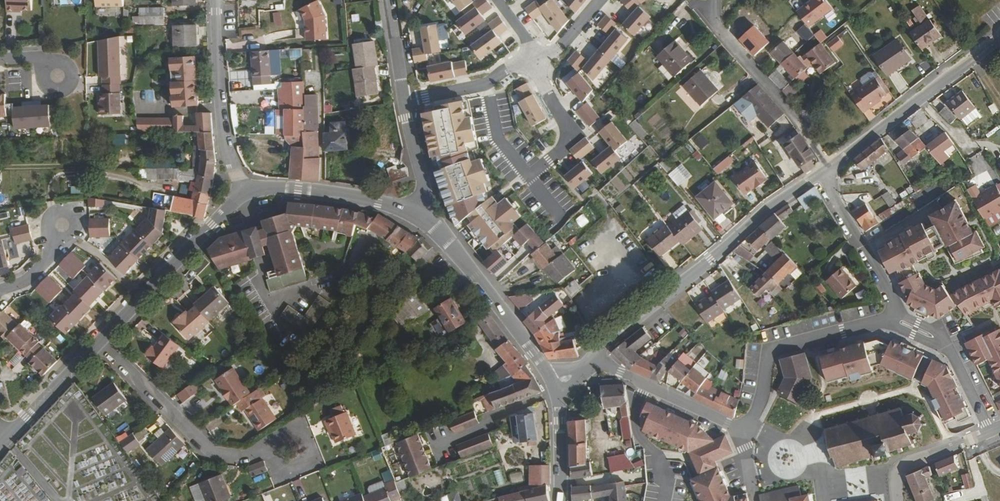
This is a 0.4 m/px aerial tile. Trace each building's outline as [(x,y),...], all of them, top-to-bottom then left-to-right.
[(6,11),(15,12),(15,10),(21,10),(31,11),(32,0),(7,0),(7,2),(6,11)] [(461,11),(472,2),(476,7),(477,8),(488,0),(487,0),(476,0),(473,2),(472,0),(453,0),(461,11)] [(476,7),(456,22),(465,34),(486,19),(482,15),(493,7),(488,0),(477,8),(476,7)] [(525,8),(533,19),(543,12),(559,32),(568,20),(553,0),(549,0),(540,7),(536,0),(525,8)] [(566,0),(575,12),(586,0),(566,0)] [(621,0),(629,11),(640,2),(641,3),(645,0),(621,0)] [(796,11),(805,23),(795,30),(804,42),(814,35),(807,26),(831,8),(825,0),(811,0),(796,11)] [(317,1),(299,9),(305,21),(306,41),(326,40),(324,15),(317,1)] [(650,16),(639,6),(622,25),(633,35),(650,16)] [(910,33),(921,48),(941,35),(930,20),(920,6),(913,10),(922,25),(910,33)] [(281,13),(271,14),(272,26),(282,25),(281,13)] [(616,23),(606,15),(597,25),(607,34),(616,23)] [(164,23),(164,16),(140,16),(140,24),(164,23)] [(504,22),(499,16),(488,24),(493,30),(504,22)] [(508,28),(504,22),(493,30),(471,46),(480,58),(502,42),(498,36),(508,28)] [(436,24),(421,27),(425,47),(412,49),(414,62),(428,60),(427,54),(441,51),(436,24)] [(196,46),(195,25),(174,25),(175,46),(196,46)] [(753,25),(738,39),(753,56),(768,42),(753,25)] [(628,39),(616,29),(599,50),(610,60),(628,39)] [(844,44),(838,35),(828,44),(833,52),(844,44)] [(125,84),(126,84),(119,38),(99,41),(104,77),(106,77),(108,85),(109,93),(106,93),(108,102),(106,103),(108,115),(129,112),(125,84)] [(875,55),(887,74),(909,58),(897,40),(875,55)] [(657,55),(664,63),(674,74),(675,76),(690,63),(679,50),(680,48),(674,41),(657,55)] [(819,43),(798,58),(794,53),(783,41),(771,52),(782,64),(769,76),(782,90),(789,99),(796,92),(789,84),(796,78),(800,82),(808,76),(804,71),(807,68),(813,63),(817,69),(822,72),(835,62),(819,43)] [(374,66),(377,65),(374,43),(354,45),(357,68),(354,69),(357,96),(377,92),(374,66)] [(269,50),(251,51),(252,85),(268,84),(268,75),(270,75),(269,50)] [(586,59),(576,50),(567,61),(577,70),(586,59)] [(610,60),(599,50),(583,68),(595,78),(610,60)] [(200,106),(197,56),(172,58),(175,107),(200,106)] [(292,148),(290,179),(318,180),(319,158),(317,158),(316,107),(304,107),(303,98),(314,97),(313,57),(302,57),(303,84),(284,84),(278,88),(279,111),(277,111),(278,134),(278,137),(285,137),(286,139),(293,147),(292,148)] [(757,64),(761,68),(767,63),(763,59),(757,64)] [(469,73),(466,60),(454,62),(453,61),(429,66),(432,81),(469,73)] [(674,74),(664,63),(659,68),(668,79),(674,74)] [(849,93),(862,110),(876,101),(875,100),(889,90),(874,68),(871,71),(868,70),(860,75),(859,80),(863,85),(849,93)] [(595,92),(579,72),(567,82),(583,102),(595,92)] [(709,85),(698,72),(684,85),(701,105),(718,90),(711,83),(709,85)] [(546,119),(527,83),(515,89),(521,101),(520,101),(533,126),(546,119)] [(766,129),(784,115),(758,84),(742,97),(756,115),(766,129)] [(960,118),(976,106),(964,89),(948,101),(960,118)] [(748,120),(756,115),(742,97),(734,103),(748,120)] [(466,118),(462,100),(434,106),(435,110),(423,112),(434,167),(455,225),(464,218),(493,253),(504,244),(513,235),(522,228),(515,221),(523,214),(507,197),(500,204),(493,197),(490,199),(484,182),(490,180),(482,158),(476,160),(473,150),(478,148),(472,117),(466,118)] [(600,118),(587,102),(576,110),(589,126),(600,118)] [(939,112),(950,123),(955,118),(945,106),(939,112)] [(982,114),(976,106),(960,118),(965,124),(978,115),(979,116),(982,114)] [(14,130),(51,130),(50,107),(14,107),(14,130)] [(900,123),(909,130),(912,131),(930,118),(920,108),(900,123)] [(198,132),(212,132),(213,114),(198,113),(198,124),(184,123),(183,113),(174,112),(174,115),(135,114),(137,133),(198,132)] [(627,141),(611,121),(599,131),(611,145),(615,150),(627,141)] [(630,126),(642,140),(648,135),(636,121),(630,126)] [(324,133),(324,151),(348,149),(345,123),(331,123),(331,132),(324,133)] [(800,165),(814,156),(806,143),(795,129),(790,133),(793,139),(786,144),(800,165)] [(903,163),(926,146),(926,145),(921,140),(916,135),(912,131),(909,130),(895,139),(907,152),(899,158),(903,163)] [(199,150),(214,150),(212,132),(198,132),(199,148),(199,150)] [(941,152),(953,144),(944,133),(926,145),(926,146),(941,165),(947,160),(941,152)] [(113,148),(127,147),(127,134),(112,135),(113,148)] [(701,135),(692,143),(699,152),(709,143),(701,135)] [(594,147),(585,137),(569,149),(578,160),(594,147)] [(861,169),(888,149),(881,138),(853,159),(861,169)] [(592,161),(601,173),(620,157),(615,150),(611,145),(592,161)] [(650,146),(602,189),(613,201),(661,157),(650,146)] [(199,173),(213,177),(215,163),(216,161),(214,150),(199,150),(199,148),(194,148),(194,156),(200,156),(199,170),(199,173)] [(713,169),(716,174),(732,161),(729,156),(713,169)] [(737,178),(756,164),(750,156),(731,170),(737,178)] [(590,174),(581,162),(565,176),(574,187),(590,174)] [(769,181),(756,164),(737,178),(734,180),(746,195),(752,191),(751,189),(755,187),(758,184),(760,187),(769,181)] [(198,217),(204,218),(213,177),(199,173),(199,170),(183,168),(146,168),(146,179),(159,179),(159,172),(167,172),(167,173),(180,176),(179,180),(195,185),(192,201),(174,196),(171,211),(190,214),(198,217)] [(392,173),(395,181),(408,175),(407,168),(392,173)] [(669,175),(678,186),(686,178),(677,168),(669,175)] [(915,191),(926,184),(924,181),(922,183),(920,181),(912,186),(915,191)] [(731,200),(716,182),(697,197),(714,218),(724,210),(722,208),(731,200)] [(806,209),(822,198),(820,196),(814,186),(797,197),(802,203),(806,209)] [(972,199),(983,219),(987,226),(999,218),(999,196),(994,186),(972,199)] [(889,207),(896,203),(887,190),(880,195),(889,207)] [(802,203),(797,197),(774,213),(779,219),(802,203)] [(949,294),(943,285),(936,289),(927,289),(916,271),(940,256),(939,254),(948,249),(958,267),(984,251),(982,248),(985,246),(976,230),(973,232),(970,229),(955,198),(945,205),(945,206),(930,214),(935,222),(926,227),(922,221),(898,234),(899,236),(879,246),(880,248),(878,249),(882,257),(887,266),(890,271),(893,270),(907,298),(905,302),(910,305),(915,307),(913,311),(927,317),(928,313),(929,314),(937,317),(948,311),(954,307),(957,305),(949,294)] [(344,208),(321,205),(289,203),(289,212),(264,220),(266,229),(260,231),(258,226),(220,238),(208,250),(219,268),(267,254),(264,245),(271,243),(280,274),(267,279),(270,292),(308,280),(294,231),(297,225),(313,227),(334,230),(334,233),(352,235),(356,223),(369,228),(364,236),(376,244),(382,236),(396,245),(389,253),(399,260),(389,271),(394,276),(397,273),(404,265),(407,268),(406,269),(408,271),(419,259),(431,246),(421,236),(419,239),(378,214),(375,219),(358,211),(344,208)] [(873,216),(865,203),(853,211),(865,231),(879,223),(874,216),(873,216)] [(878,215),(882,222),(893,216),(889,209),(878,215)] [(152,246),(163,235),(162,233),(165,217),(151,210),(149,221),(147,220),(136,231),(152,246)] [(679,240),(682,244),(702,228),(689,211),(669,227),(679,240)] [(779,219),(774,213),(760,226),(770,238),(771,239),(785,226),(779,219)] [(89,220),(89,238),(109,238),(109,237),(109,221),(89,220)] [(545,242),(526,223),(522,228),(513,235),(522,245),(527,240),(529,242),(527,244),(533,250),(535,248),(536,249),(545,242)] [(679,240),(669,227),(667,225),(649,240),(661,255),(679,240)] [(14,245),(31,241),(28,226),(10,230),(14,245)] [(757,251),(770,238),(760,226),(745,239),(747,241),(757,251)] [(138,261),(152,246),(136,231),(135,230),(121,244),(122,245),(138,261)] [(778,260),(785,253),(772,240),(766,248),(778,260)] [(557,256),(545,241),(545,242),(536,249),(532,252),(532,253),(545,268),(557,256)] [(514,255),(504,244),(493,253),(484,262),(493,274),(514,255)] [(123,275),(138,261),(122,245),(107,259),(123,275)] [(732,251),(749,261),(753,256),(739,245),(732,251)] [(85,267),(70,253),(58,265),(72,279),(78,273),(85,267)] [(790,273),(791,272),(797,266),(788,256),(785,253),(778,260),(766,271),(778,284),(781,280),(789,272),(790,273)] [(562,254),(557,256),(545,268),(557,282),(574,268),(562,254)] [(199,257),(192,269),(200,273),(207,261),(199,257)] [(103,292),(115,280),(99,264),(87,276),(90,278),(103,292)] [(796,277),(802,272),(797,266),(791,272),(796,277)] [(857,285),(841,267),(826,280),(842,298),(857,285)] [(949,294),(957,305),(964,315),(970,310),(980,306),(982,310),(988,306),(986,302),(990,300),(992,304),(993,307),(999,304),(999,270),(999,269),(957,289),(949,294)] [(771,293),(778,284),(766,271),(750,287),(759,296),(767,288),(771,293)] [(46,277),(34,289),(48,303),(53,299),(55,297),(61,291),(46,277)] [(722,307),(739,295),(726,277),(709,289),(711,291),(722,307)] [(91,308),(105,294),(103,292),(90,278),(75,292),(76,294),(91,308)] [(566,290),(571,298),(572,297),(583,288),(581,285),(577,281),(566,290)] [(818,283),(815,286),(820,291),(823,289),(818,283)] [(428,336),(431,343),(446,335),(429,310),(428,301),(426,299),(434,293),(432,290),(435,288),(433,285),(430,288),(427,285),(420,292),(416,287),(409,293),(391,307),(405,325),(416,318),(428,336)] [(216,287),(195,305),(196,307),(209,321),(230,304),(216,287)] [(705,320),(723,309),(722,307),(711,291),(694,303),(705,320)] [(77,323),(91,308),(76,294),(62,307),(77,323)] [(525,321),(535,333),(550,358),(580,356),(573,336),(559,338),(560,330),(554,319),(546,324),(545,321),(562,307),(564,306),(564,305),(555,294),(525,321)] [(307,334),(318,318),(329,303),(319,295),(304,316),(288,304),(280,315),(307,334)] [(516,295),(505,297),(519,314),(526,307),(516,295)] [(572,299),(564,305),(564,306),(566,309),(574,301),(572,297),(571,298),(572,299)] [(466,321),(451,298),(435,309),(449,331),(466,321)] [(55,325),(65,335),(77,323),(62,307),(60,306),(48,318),(55,325)] [(209,321),(196,307),(189,314),(187,312),(176,322),(177,324),(176,325),(189,340),(210,322),(209,321)] [(4,340),(6,338),(17,327),(1,311),(0,312),(0,336),(4,340)] [(488,411),(542,391),(541,388),(535,377),(527,365),(529,362),(508,339),(488,312),(483,311),(476,318),(498,347),(496,348),(507,362),(495,372),(499,381),(502,380),(505,387),(477,398),(479,402),(480,404),(485,402),(488,411)] [(583,344),(592,338),(585,323),(577,326),(580,334),(583,344)] [(608,348),(629,368),(641,357),(631,347),(648,333),(639,323),(608,348)] [(6,338),(24,356),(36,345),(38,343),(19,324),(17,327),(6,338)] [(964,342),(974,364),(986,359),(999,387),(999,332),(998,329),(987,334),(985,331),(964,342)] [(181,346),(166,334),(155,348),(153,346),(147,354),(149,356),(149,358),(163,369),(181,346)] [(891,340),(889,344),(877,340),(865,343),(864,342),(863,342),(856,344),(835,350),(827,352),(820,355),(823,367),(828,382),(848,376),(849,378),(873,371),(871,364),(878,362),(888,367),(888,368),(894,371),(912,379),(923,355),(914,351),(915,347),(901,341),(900,344),(891,340)] [(28,364),(40,377),(55,363),(42,350),(41,350),(36,345),(24,356),(30,362),(28,364)] [(649,377),(659,381),(668,368),(669,369),(669,370),(679,359),(671,352),(658,367),(649,377)] [(791,418),(801,398),(804,390),(810,377),(806,362),(803,353),(780,360),(785,377),(763,422),(783,433),(791,418)] [(669,371),(682,380),(696,362),(687,354),(684,357),(683,355),(679,359),(669,370),(669,369),(669,371)] [(629,368),(649,377),(658,367),(642,358),(641,357),(629,368)] [(935,406),(942,421),(955,415),(958,421),(970,415),(967,410),(955,387),(956,386),(952,376),(949,369),(947,366),(932,359),(921,384),(934,390),(937,395),(931,398),(935,406)] [(686,393),(692,396),(700,388),(702,385),(706,378),(709,373),(696,362),(682,380),(681,381),(691,388),(686,393)] [(230,399),(234,405),(237,403),(251,394),(235,369),(217,379),(224,390),(223,390),(229,400),(230,399)] [(706,378),(702,385),(709,389),(713,383),(706,378)] [(178,394),(184,401),(205,388),(199,379),(178,394)] [(126,399),(114,382),(92,398),(104,414),(126,399)] [(630,415),(629,408),(626,385),(624,384),(601,385),(605,408),(611,407),(612,409),(612,413),(617,412),(617,409),(617,406),(621,405),(622,408),(624,416),(621,421),(624,438),(625,438),(632,437),(628,415),(630,415)] [(251,394),(237,403),(242,411),(245,410),(259,431),(276,420),(263,399),(265,397),(260,388),(251,394)] [(733,417),(734,416),(739,400),(722,392),(719,397),(700,388),(692,396),(733,417)] [(641,415),(648,419),(643,430),(689,451),(700,476),(692,479),(702,500),(749,500),(747,493),(731,496),(715,460),(733,452),(726,436),(715,440),(697,424),(666,410),(648,402),(641,415)] [(333,427),(335,433),(338,441),(358,435),(346,403),(335,407),(338,416),(328,420),(331,428),(333,427)] [(538,439),(534,413),(534,405),(518,411),(518,415),(519,416),(511,417),(514,442),(528,440),(528,445),(531,444),(536,444),(536,439),(538,439)] [(926,425),(926,423),(921,423),(921,421),(921,418),(923,415),(921,413),(919,416),(914,413),(915,410),(912,410),(912,413),(903,416),(902,410),(904,409),(903,407),(901,408),(900,406),(899,406),(899,408),(890,411),(890,409),(887,410),(888,412),(879,415),(878,412),(876,412),(876,415),(869,418),(868,415),(866,415),(867,418),(858,421),(857,418),(855,419),(856,421),(848,423),(847,421),(845,421),(846,424),(838,426),(837,424),(835,425),(836,427),(826,429),(823,428),(823,430),(825,431),(827,438),(825,439),(826,443),(827,442),(829,448),(830,454),(829,455),(830,458),(834,457),(835,464),(834,465),(834,467),(836,466),(836,468),(838,468),(838,466),(846,463),(847,465),(849,464),(848,463),(856,461),(856,463),(858,462),(858,460),(867,458),(867,460),(869,459),(868,457),(872,456),(873,459),(876,459),(880,458),(880,454),(888,453),(888,456),(891,455),(889,451),(898,448),(900,453),(903,452),(902,447),(909,444),(911,450),(915,448),(913,443),(916,442),(915,438),(912,440),(909,433),(918,431),(920,433),(922,432),(919,428),(921,425),(926,425)] [(479,422),(475,410),(449,420),(453,432),(479,422)] [(585,419),(569,420),(570,436),(571,465),(571,478),(593,474),(590,461),(588,461),(587,461),(585,419)] [(162,465),(185,444),(171,428),(147,450),(162,465)] [(133,432),(119,441),(126,451),(139,443),(133,432)] [(415,433),(397,441),(410,475),(431,467),(418,432),(415,433)] [(457,446),(461,458),(494,446),(489,434),(457,446)] [(643,460),(633,463),(625,453),(608,457),(611,471),(635,466),(635,467),(645,465),(643,460)] [(958,467),(954,454),(935,463),(937,467),(935,468),(936,471),(937,470),(939,475),(945,473),(947,476),(953,472),(952,470),(958,467)] [(251,478),(269,471),(265,460),(247,467),(251,478)] [(547,484),(550,483),(550,465),(532,467),(532,488),(500,497),(501,500),(550,500),(547,484)] [(917,500),(929,500),(934,499),(925,477),(932,474),(929,466),(907,475),(917,500)] [(499,469),(492,471),(496,486),(503,484),(499,469)] [(508,474),(510,484),(522,481),(519,471),(508,474)] [(972,487),(969,473),(962,475),(965,489),(972,487)] [(225,499),(227,498),(223,486),(226,484),(222,474),(199,483),(206,500),(220,500),(225,499)] [(391,500),(401,496),(396,484),(395,480),(385,484),(386,488),(370,494),(363,497),(365,500),(392,500),(391,500)] [(368,489),(370,494),(386,488),(385,484),(384,481),(370,486),(368,489)] [(625,486),(624,481),(591,487),(592,497),(610,494),(611,500),(627,500),(625,486)] [(199,483),(190,487),(195,500),(199,500),(200,500),(206,500),(199,483)] [(591,487),(591,485),(572,486),(572,500),(585,500),(584,499),(592,497),(591,487)] [(763,500),(810,500),(809,494),(802,495),(800,486),(762,495),(763,500)] [(443,500),(459,500),(456,491),(442,496),(443,500)]
